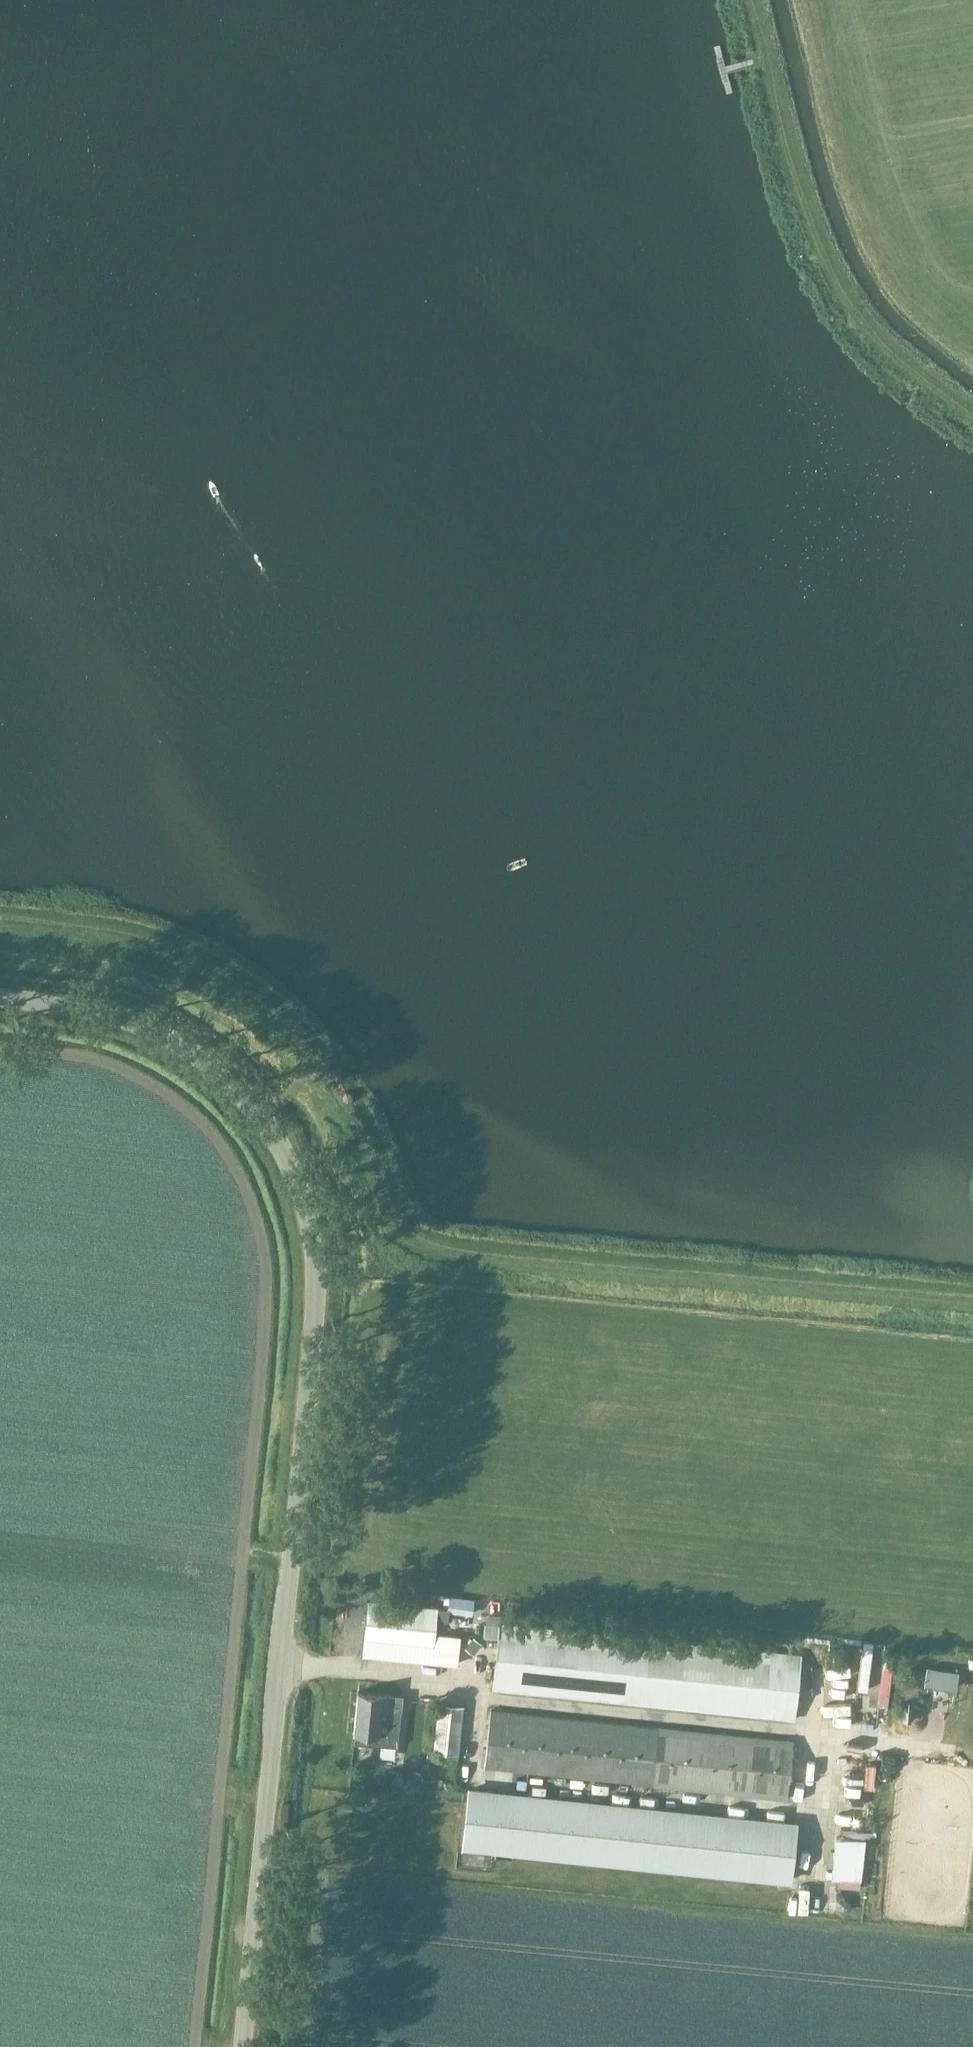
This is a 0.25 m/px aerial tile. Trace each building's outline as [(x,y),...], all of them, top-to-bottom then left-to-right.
[(449,1595),(447,1609),(448,1610),(471,1613),(473,1599),(449,1595)] [(437,1609),(367,1601),(361,1655),(432,1662),(436,1620),(437,1609)] [(437,1609),(436,1620),(447,1621),(448,1610),(447,1609),(437,1609)] [(485,1622),(484,1634),(497,1635),(498,1623),(485,1622)] [(795,1720),(802,1654),(499,1624),(493,1689),(795,1720)] [(928,1666),(926,1684),(955,1688),(957,1670),(928,1666)] [(399,1711),(391,1710),(392,1695),(356,1692),(352,1734),(354,1734),(353,1743),(396,1747),(399,1711)] [(845,1700),(843,1727),(870,1728),(871,1701),(845,1700)] [(464,1705),(438,1702),(433,1751),(459,1754),(464,1705)] [(787,1801),(792,1741),(659,1727),(659,1728),(490,1711),(484,1768),(653,1786),(653,1787),(787,1801)] [(788,1883),(795,1826),(469,1790),(463,1847),(788,1883)]
